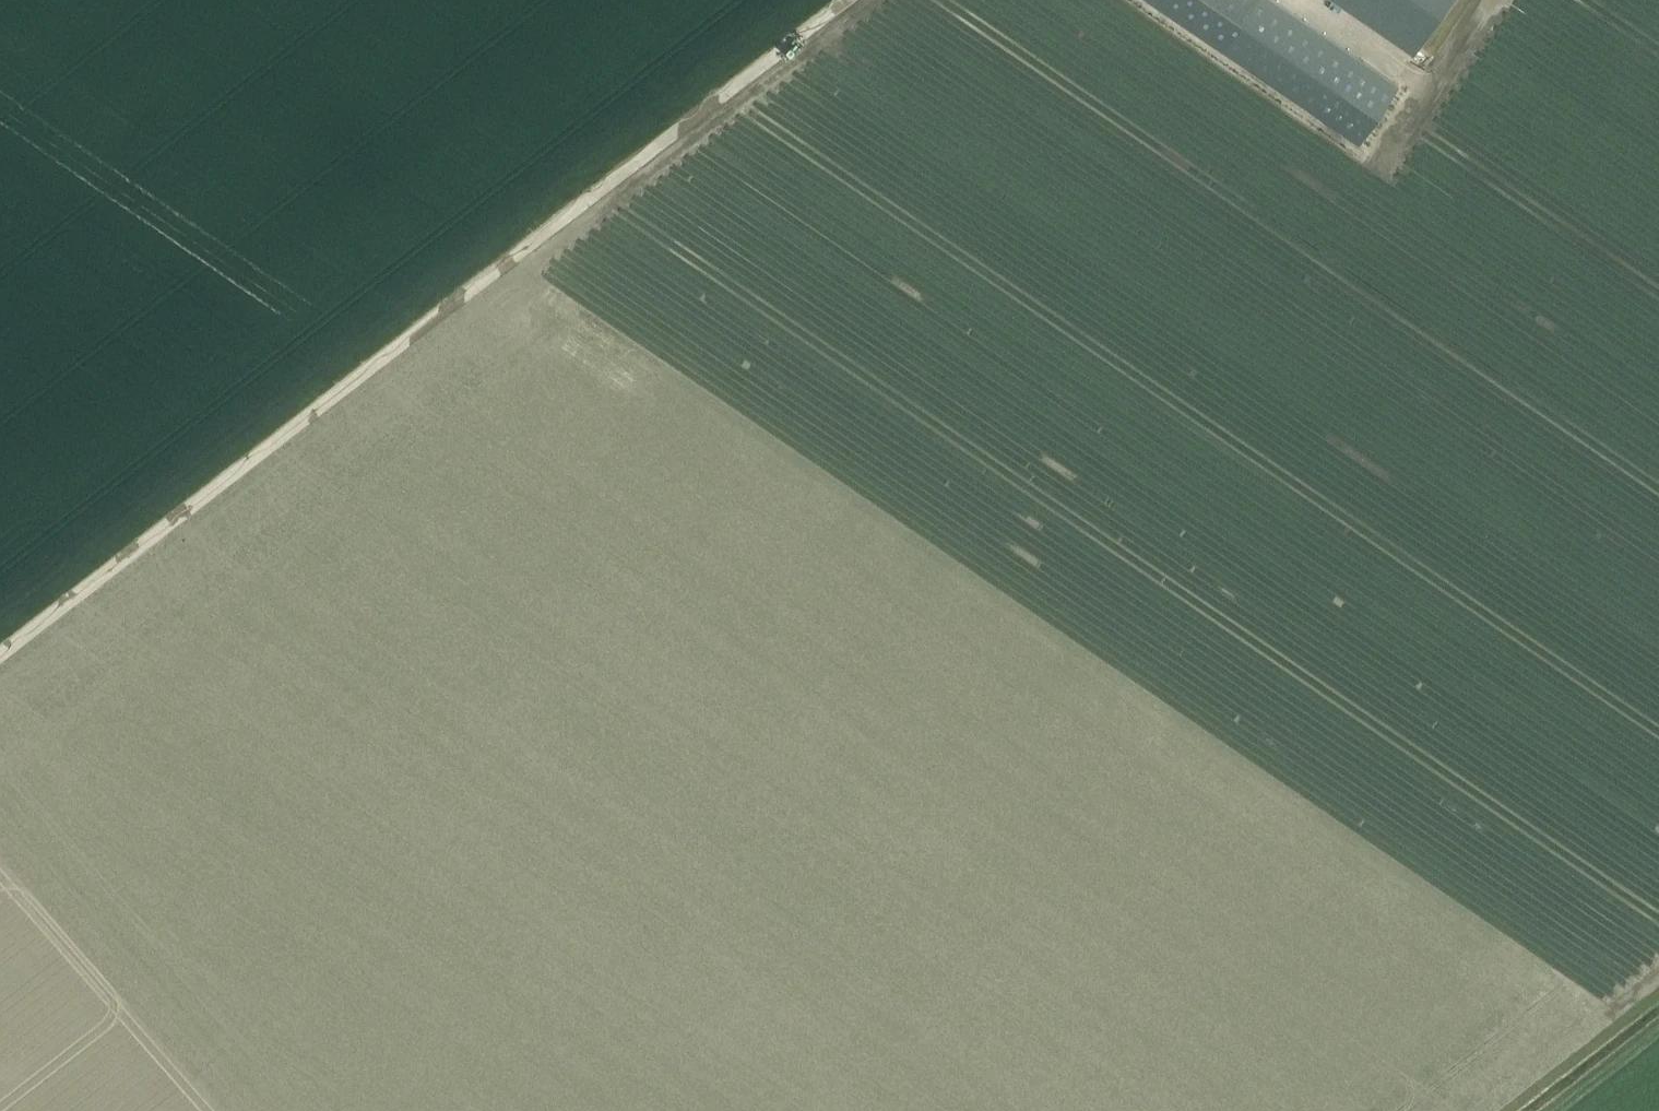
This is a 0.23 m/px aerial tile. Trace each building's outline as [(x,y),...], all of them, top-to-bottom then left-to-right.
[(1275,0),(1150,0),(1359,142),(1399,84),(1275,0)] [(1448,0),(1337,0),(1413,52),(1448,0)]
